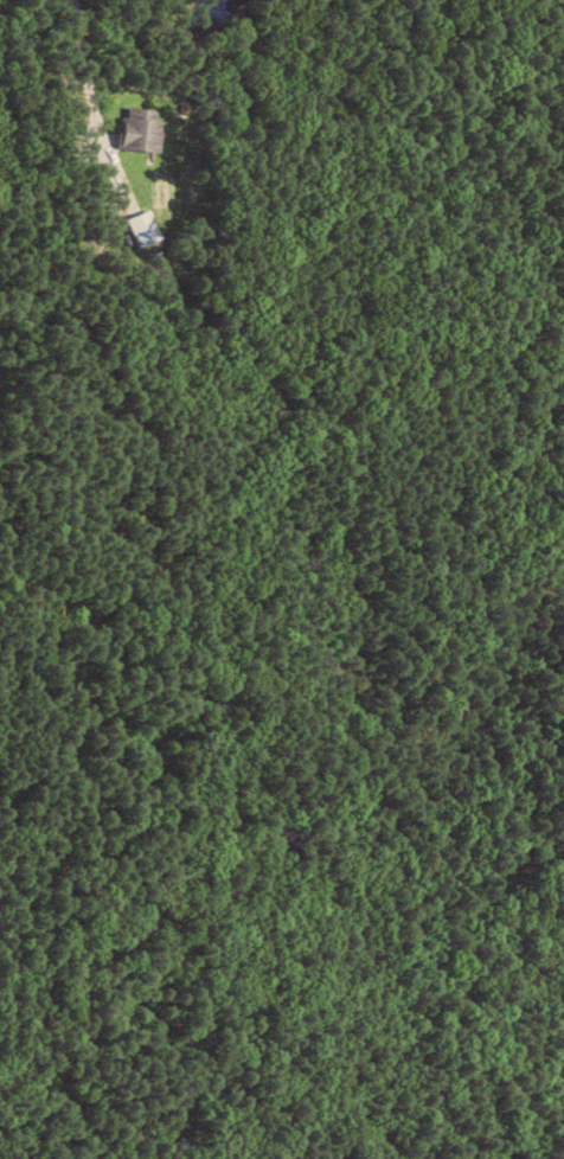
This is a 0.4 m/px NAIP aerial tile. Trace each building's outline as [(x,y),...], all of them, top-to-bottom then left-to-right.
[(122,146),(161,149),(164,119),(157,118),(158,107),(131,105),(130,115),(125,114),(122,146)] [(130,216),(139,245),(162,238),(152,208),(130,216)]
